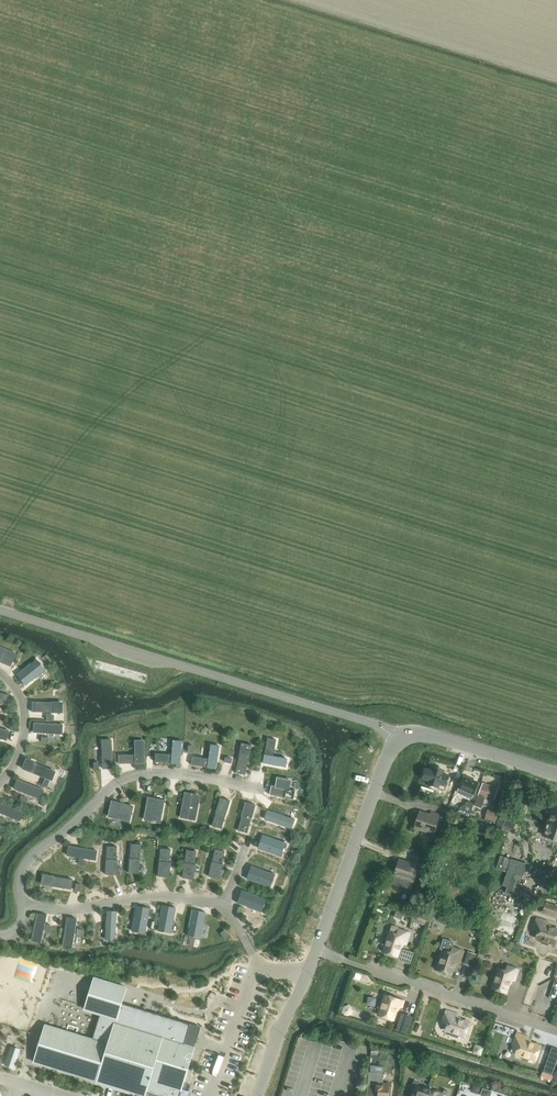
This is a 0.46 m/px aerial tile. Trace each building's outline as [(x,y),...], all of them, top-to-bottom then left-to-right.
[(11,666),(16,654),(0,647),(0,662),(11,666)] [(37,660),(18,675),(26,685),(45,670),(42,666),(43,665),(41,663),(40,664),(37,660)] [(7,705),(9,695),(0,693),(0,703),(7,705)] [(52,702),(33,702),(33,712),(51,713),(63,713),(62,713),(62,703),(52,703),(52,702)] [(34,723),(34,733),(62,734),(63,724),(34,723)] [(7,741),(10,731),(0,728),(0,738),(7,741)] [(268,738),(263,763),(286,767),(287,759),(273,756),(277,740),(268,738)] [(112,740),(102,740),(103,769),(113,769),(112,740)] [(136,755),(119,755),(119,764),(145,763),(144,741),(136,741),(136,755)] [(156,753),(155,762),(180,764),(182,742),(174,741),(172,755),(156,753)] [(240,755),(236,773),(246,775),(249,757),(252,745),(242,743),(240,755)] [(193,756),(191,765),(216,769),(220,746),(211,745),(209,759),(193,756)] [(27,759),(23,769),(51,780),(55,771),(33,763),(33,761),(27,759)] [(434,764),(431,775),(447,779),(450,769),(434,764)] [(459,788),(457,792),(466,796),(468,791),(474,793),(478,783),(464,777),(459,787),(459,788)] [(272,786),(270,795),(294,800),(296,791),(289,790),(291,781),(278,778),(276,787),(272,786)] [(18,780),(14,789),(41,799),(44,790),(18,780)] [(483,784),(475,804),(478,805),(478,806),(480,807),(484,797),(493,800),(497,790),(483,784)] [(186,793),(181,817),(195,820),(200,796),(193,795),(193,794),(191,793),(191,794),(186,793)] [(149,798),(145,820),(160,823),(164,801),(149,798)] [(217,810),(212,826),(222,829),(226,815),(230,802),(221,800),(218,810),(217,810)] [(112,801),(109,817),(130,822),(133,806),(112,801)] [(20,821),(24,812),(0,803),(0,813),(20,821)] [(542,835),(556,841),(556,804),(553,803),(542,835)] [(242,817),(238,831),(248,833),(252,819),(252,820),(256,807),(246,804),(242,817)] [(461,807),(459,812),(470,816),(473,807),(467,805),(461,807)] [(488,809),(485,819),(496,822),(499,812),(488,809)] [(268,810),(265,819),(292,829),(295,820),(268,810)] [(420,812),(415,828),(434,834),(440,815),(431,813),(430,815),(420,812)] [(503,812),(495,827),(501,830),(502,828),(511,833),(518,819),(503,812)] [(263,836),(258,849),(282,858),(287,844),(263,836)] [(130,859),(129,872),(139,872),(139,862),(140,862),(141,845),(131,844),(131,859),(130,859)] [(69,846),(67,856),(96,860),(97,851),(69,846)] [(107,846),(106,873),(115,873),(115,860),(117,860),(117,847),(107,846)] [(161,848),(158,875),(167,876),(169,863),(170,863),(171,849),(161,848)] [(215,849),(209,875),(218,877),(221,864),(222,865),(225,851),(215,849)] [(187,850),(183,876),(192,878),(194,865),(195,865),(197,851),(187,850)] [(501,856),(497,868),(507,871),(503,886),(507,887),(507,889),(505,893),(517,896),(527,864),(501,856)] [(399,860),(394,876),(413,882),(419,863),(411,861),(410,863),(399,860)] [(252,866),(247,879),(271,887),(273,883),(274,880),(276,875),(252,866)] [(43,874),(41,885),(53,887),(71,890),(73,880),(55,877),(55,876),(43,874)] [(243,891),(238,903),(262,912),(264,907),(265,904),(267,899),(243,891)] [(543,912),(556,916),(556,902),(547,899),(543,912)] [(163,906),(158,930),(164,931),(167,932),(171,933),(176,909),(163,906)] [(137,907),(132,931),(138,932),(141,932),(146,933),(150,909),(137,907)] [(414,910),(411,922),(425,926),(428,914),(414,910)] [(193,911),(188,935),(194,936),(197,936),(201,937),(206,914),(193,911)] [(108,912),(106,939),(115,940),(117,912),(108,912)] [(38,914),(32,941),(41,943),(47,916),(38,914)] [(68,918),(63,945),(72,947),(77,919),(68,918)] [(533,929),(538,931),(536,938),(543,940),(542,943),(548,945),(549,942),(556,945),(556,942),(556,930),(547,926),(548,922),(536,918),(533,929)] [(385,938),(383,945),(386,946),(383,953),(397,957),(402,943),(406,945),(410,933),(399,929),(397,934),(390,932),(388,939),(385,938)] [(486,934),(483,940),(493,944),(495,937),(493,936),(486,934)] [(444,950),(437,971),(451,975),(455,961),(460,963),(464,951),(452,947),(451,952),(444,950)] [(468,952),(464,964),(470,966),(474,954),(468,952)] [(499,968),(492,989),(506,993),(511,980),(515,981),(519,969),(508,966),(506,971),(499,968)] [(34,1062),(97,1081),(97,1083),(140,1095),(146,1095),(146,1093),(156,1095),(177,1095),(179,1090),(182,1091),(195,1048),(184,1045),(190,1024),(122,1003),(127,988),(94,978),(85,1009),(100,1014),(92,1040),(45,1025),(34,1062)] [(380,1001),(378,1007),(381,1008),(379,1016),(393,1020),(397,1006),(402,1008),(404,1001),(386,995),(383,1002),(380,1001)] [(446,1010),(442,1022),(448,1023),(446,1030),(453,1032),(452,1035),(458,1037),(459,1034),(466,1037),(470,1023),(456,1018),(458,1014),(446,1010)] [(397,1029),(409,1033),(415,1016),(403,1011),(397,1029)] [(517,1034),(513,1045),(518,1047),(516,1054),(523,1056),(522,1059),(528,1061),(529,1058),(536,1060),(541,1047),(527,1042),(528,1038),(517,1034)] [(547,1062),(556,1065),(556,1061),(556,1049),(552,1047),(547,1062)] [(7,1059),(5,1065),(14,1068),(16,1062),(15,1061),(18,1054),(11,1051),(8,1059),(7,1059)] [(367,1095),(389,1095),(390,1084),(383,1083),(384,1074),(369,1072),(367,1095)] [(413,1095),(428,1095),(430,1091),(417,1087),(418,1082),(414,1081),(411,1089),(415,1090),(413,1095)]
